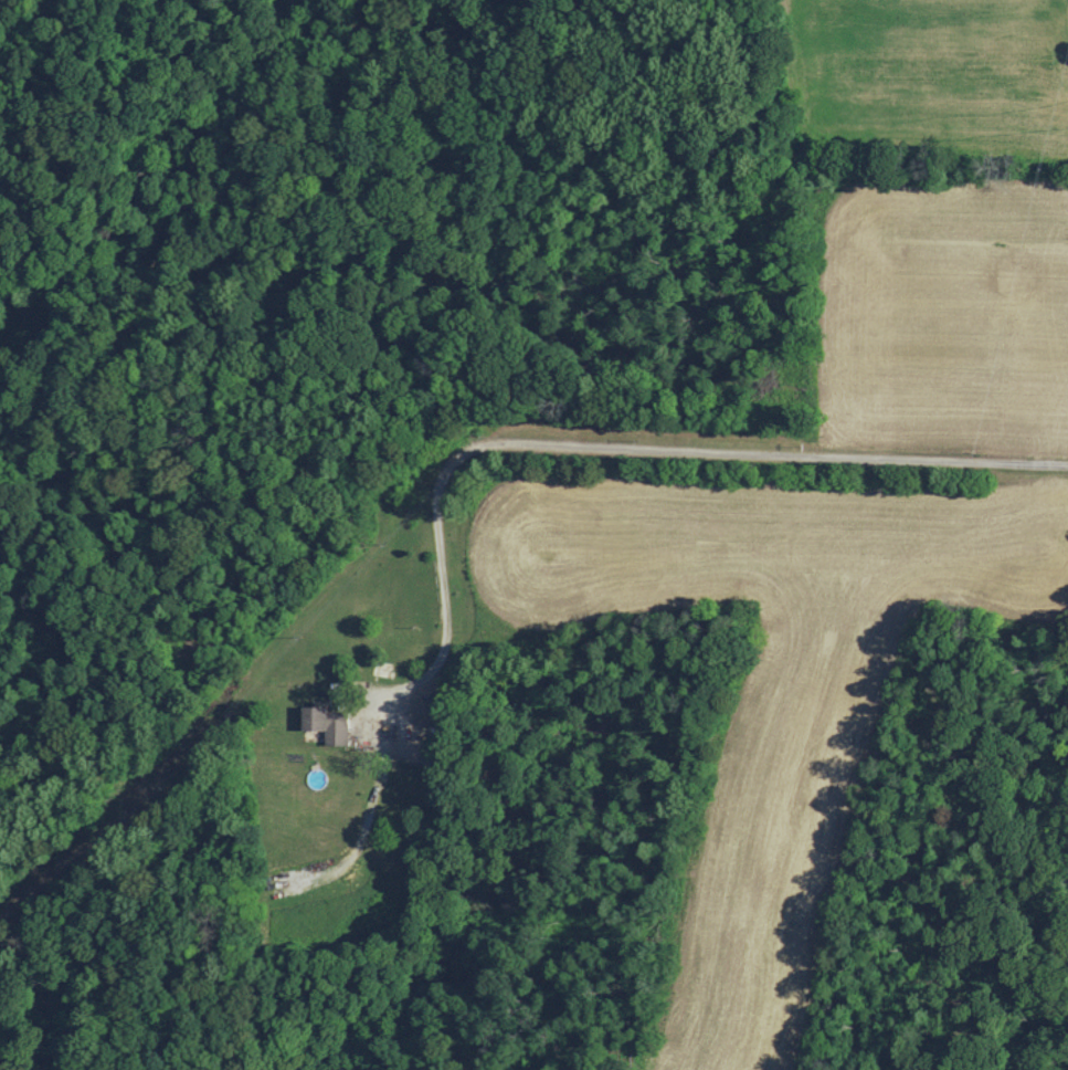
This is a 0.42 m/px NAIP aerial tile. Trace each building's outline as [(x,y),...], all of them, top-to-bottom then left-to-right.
[(303,730),(325,731),(325,744),(347,745),(348,713),(328,713),(328,707),(303,707),(303,730)]
